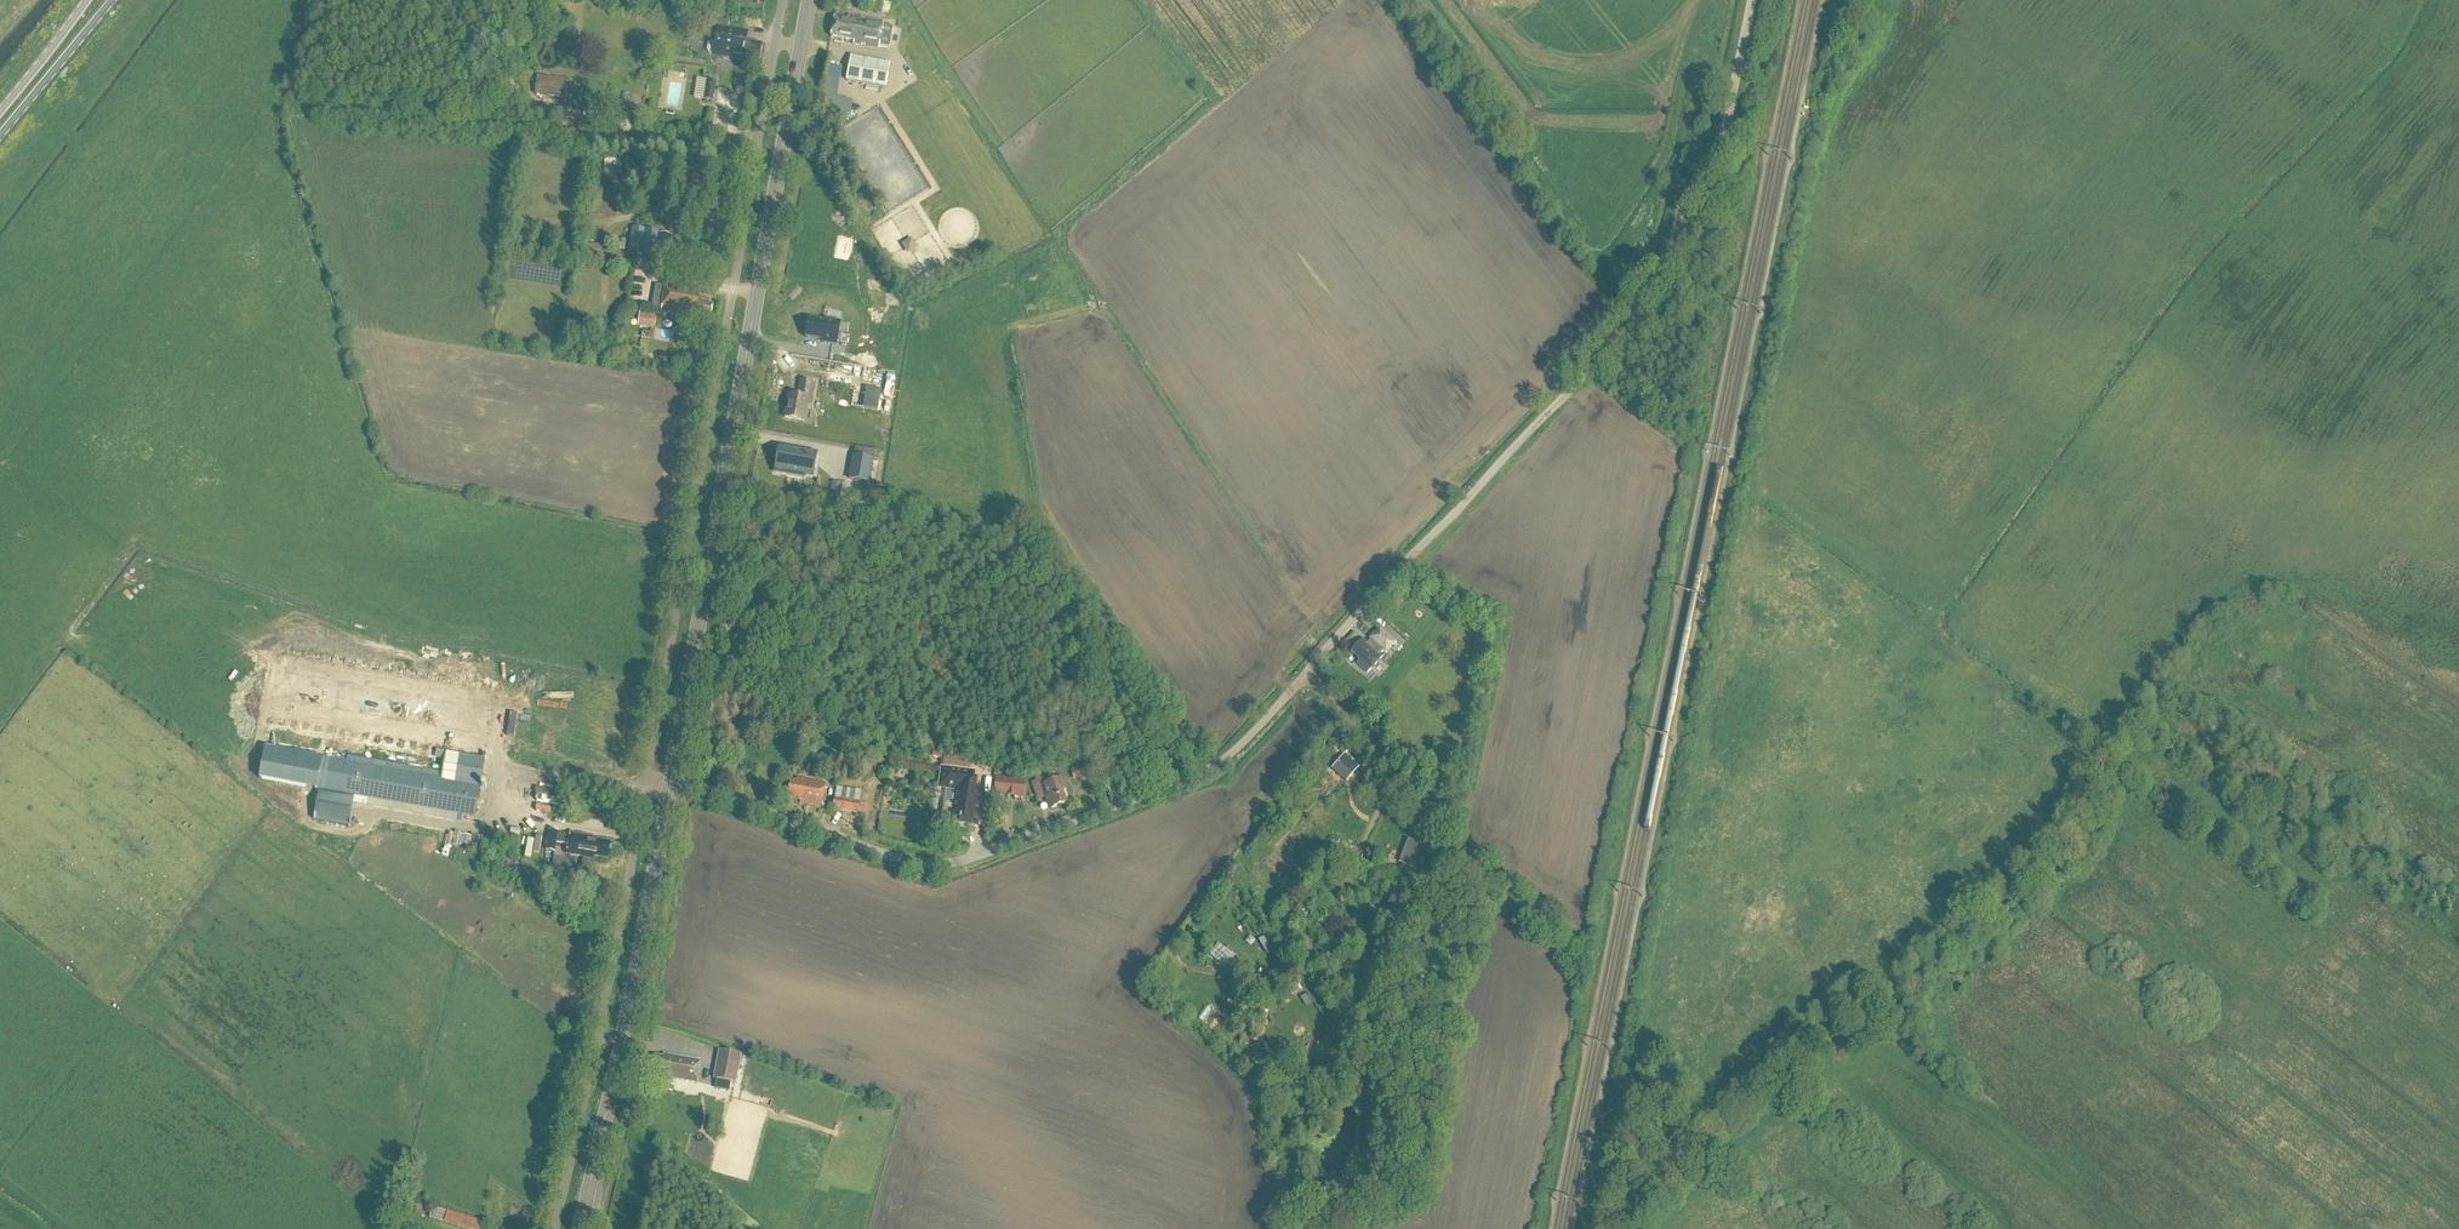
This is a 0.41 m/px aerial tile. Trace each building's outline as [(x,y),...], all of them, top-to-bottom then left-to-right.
[(889,15),(891,2),(881,0),(879,13),(889,15)] [(853,46),(879,50),(884,22),(849,16),(848,20),(834,18),(831,38),(854,42),(853,46)] [(713,56),(758,64),(761,46),(746,44),(748,34),(724,30),(725,23),(713,21),(712,29),(718,30),(716,42),(711,42),(708,44),(707,51),(709,54),(714,55),(713,56)] [(917,69),(927,66),(917,38),(907,42),(917,69)] [(846,82),(885,89),(890,64),(851,57),(846,82)] [(968,59),(955,64),(959,74),(972,68),(968,59)] [(831,100),(842,101),(843,76),(832,76),(831,100)] [(534,95),(565,100),(567,85),(536,80),(534,95)] [(744,94),(745,93),(745,92),(745,91),(745,90),(745,89),(745,88),(744,87),(744,86),(743,86),(742,85),(741,85),(740,85),(739,85),(738,86),(737,86),(736,87),(736,88),(735,89),(735,90),(735,91),(735,92),(736,93),(736,94),(737,94),(738,95),(739,95),(740,95),(741,95),(742,95),(743,95),(744,94)] [(559,108),(558,117),(567,118),(568,110),(559,108)] [(574,127),(575,121),(561,119),(561,125),(574,127)] [(622,169),(622,161),(605,160),(605,168),(622,169)] [(599,200),(611,203),(615,185),(604,182),(599,200)] [(632,228),(628,252),(641,255),(642,252),(645,233),(646,230),(632,228)] [(642,252),(641,255),(655,257),(659,233),(646,230),(645,233),(642,252)] [(534,248),(535,236),(527,236),(526,248),(534,248)] [(673,238),(659,236),(654,265),(667,267),(673,238)] [(568,254),(578,254),(578,242),(568,241),(568,254)] [(591,254),(600,253),(600,245),(590,247),(591,254)] [(662,313),(710,322),(713,307),(710,306),(711,302),(699,300),(701,291),(667,284),(662,313)] [(640,327),(654,329),(656,316),(641,314),(640,327)] [(808,320),(804,339),(826,343),(825,345),(835,347),(839,325),(808,320)] [(686,323),(684,333),(689,333),(694,334),(696,324),(686,323)] [(677,333),(677,339),(688,341),(689,333),(684,333),(678,332),(677,333)] [(784,419),(804,422),(807,406),(811,407),(815,384),(801,382),(798,398),(788,396),(784,419)] [(866,389),(863,409),(877,411),(880,391),(866,389)] [(857,420),(857,430),(868,430),(868,420),(857,420)] [(779,448),(775,469),(788,471),(787,475),(803,478),(804,474),(812,476),(816,455),(779,448)] [(853,457),(849,481),(868,484),(872,461),(853,457)] [(850,487),(849,502),(873,505),(875,491),(850,487)] [(1368,639),(1369,641),(1367,643),(1364,639),(1351,653),(1360,661),(1357,664),(1367,674),(1383,656),(1381,654),(1383,652),(1386,654),(1397,643),(1380,628),(1375,635),(1373,633),(1368,639)] [(1403,735),(1390,722),(1384,728),(1396,741),(1403,735)] [(262,769),(260,780),(318,790),(313,820),(349,826),(352,814),(354,804),(454,822),(456,814),(465,816),(475,818),(481,787),(453,782),(442,780),(443,773),(442,773),(348,757),(347,763),(327,759),(265,748),(262,769)] [(938,751),(936,759),(948,761),(950,753),(938,751)] [(443,773),(442,780),(453,782),(481,787),(485,758),(446,752),(442,773),(443,773)] [(1344,756),(1332,769),(1346,781),(1357,768),(1344,756)] [(1070,771),(1073,781),(1091,776),(1087,765),(1070,771)] [(952,817),(951,824),(959,825),(960,828),(966,829),(968,826),(976,827),(981,790),(972,788),(974,775),(943,770),(940,787),(956,790),(954,806),(947,805),(945,807),(944,814),(946,817),(952,817)] [(1435,784),(1439,791),(1450,785),(1446,778),(1435,784)] [(994,796),(1023,799),(1025,782),(996,779),(994,796)] [(807,805),(821,808),(825,784),(804,780),(803,783),(790,781),(787,799),(808,803),(807,805)] [(1065,804),(1061,792),(1066,791),(1062,780),(1048,785),(1047,780),(1033,784),(1038,800),(1045,797),(1049,809),(1065,804)] [(833,809),(857,813),(858,803),(844,800),(844,799),(840,798),(840,800),(835,799),(833,809)] [(997,823),(1000,833),(1014,829),(1011,819),(997,823)] [(558,835),(558,832),(549,831),(545,852),(555,853),(556,844),(569,846),(568,856),(583,858),(581,868),(591,870),(593,858),(608,860),(611,844),(596,841),(597,839),(571,835),(571,837),(558,835)] [(478,847),(487,848),(487,834),(478,834),(478,847)] [(1399,864),(1408,867),(1418,844),(1409,840),(1399,864)] [(1332,846),(1328,852),(1334,855),(1337,849),(1332,846)] [(1299,912),(1305,917),(1310,910),(1304,905),(1299,912)] [(1424,918),(1427,912),(1421,908),(1417,915),(1424,918)] [(1276,950),(1267,936),(1259,941),(1267,955),(1276,950)] [(1218,946),(1210,956),(1222,966),(1230,956),(1218,946)] [(1265,1003),(1273,999),(1268,990),(1260,994),(1265,1003)] [(1291,995),(1289,990),(1280,994),(1282,999),(1291,995)] [(1266,1031),(1260,1027),(1251,1040),(1257,1045),(1266,1031)] [(713,1080),(736,1084),(741,1055),(719,1051),(713,1080)] [(659,1077),(695,1083),(699,1061),(663,1055),(663,1058),(656,1057),(653,1072),(660,1073),(659,1077)] [(719,1083),(718,1097),(731,1097),(732,1083),(719,1083)] [(465,1228),(481,1228),(483,1223),(432,1207),(429,1218),(465,1228)]
